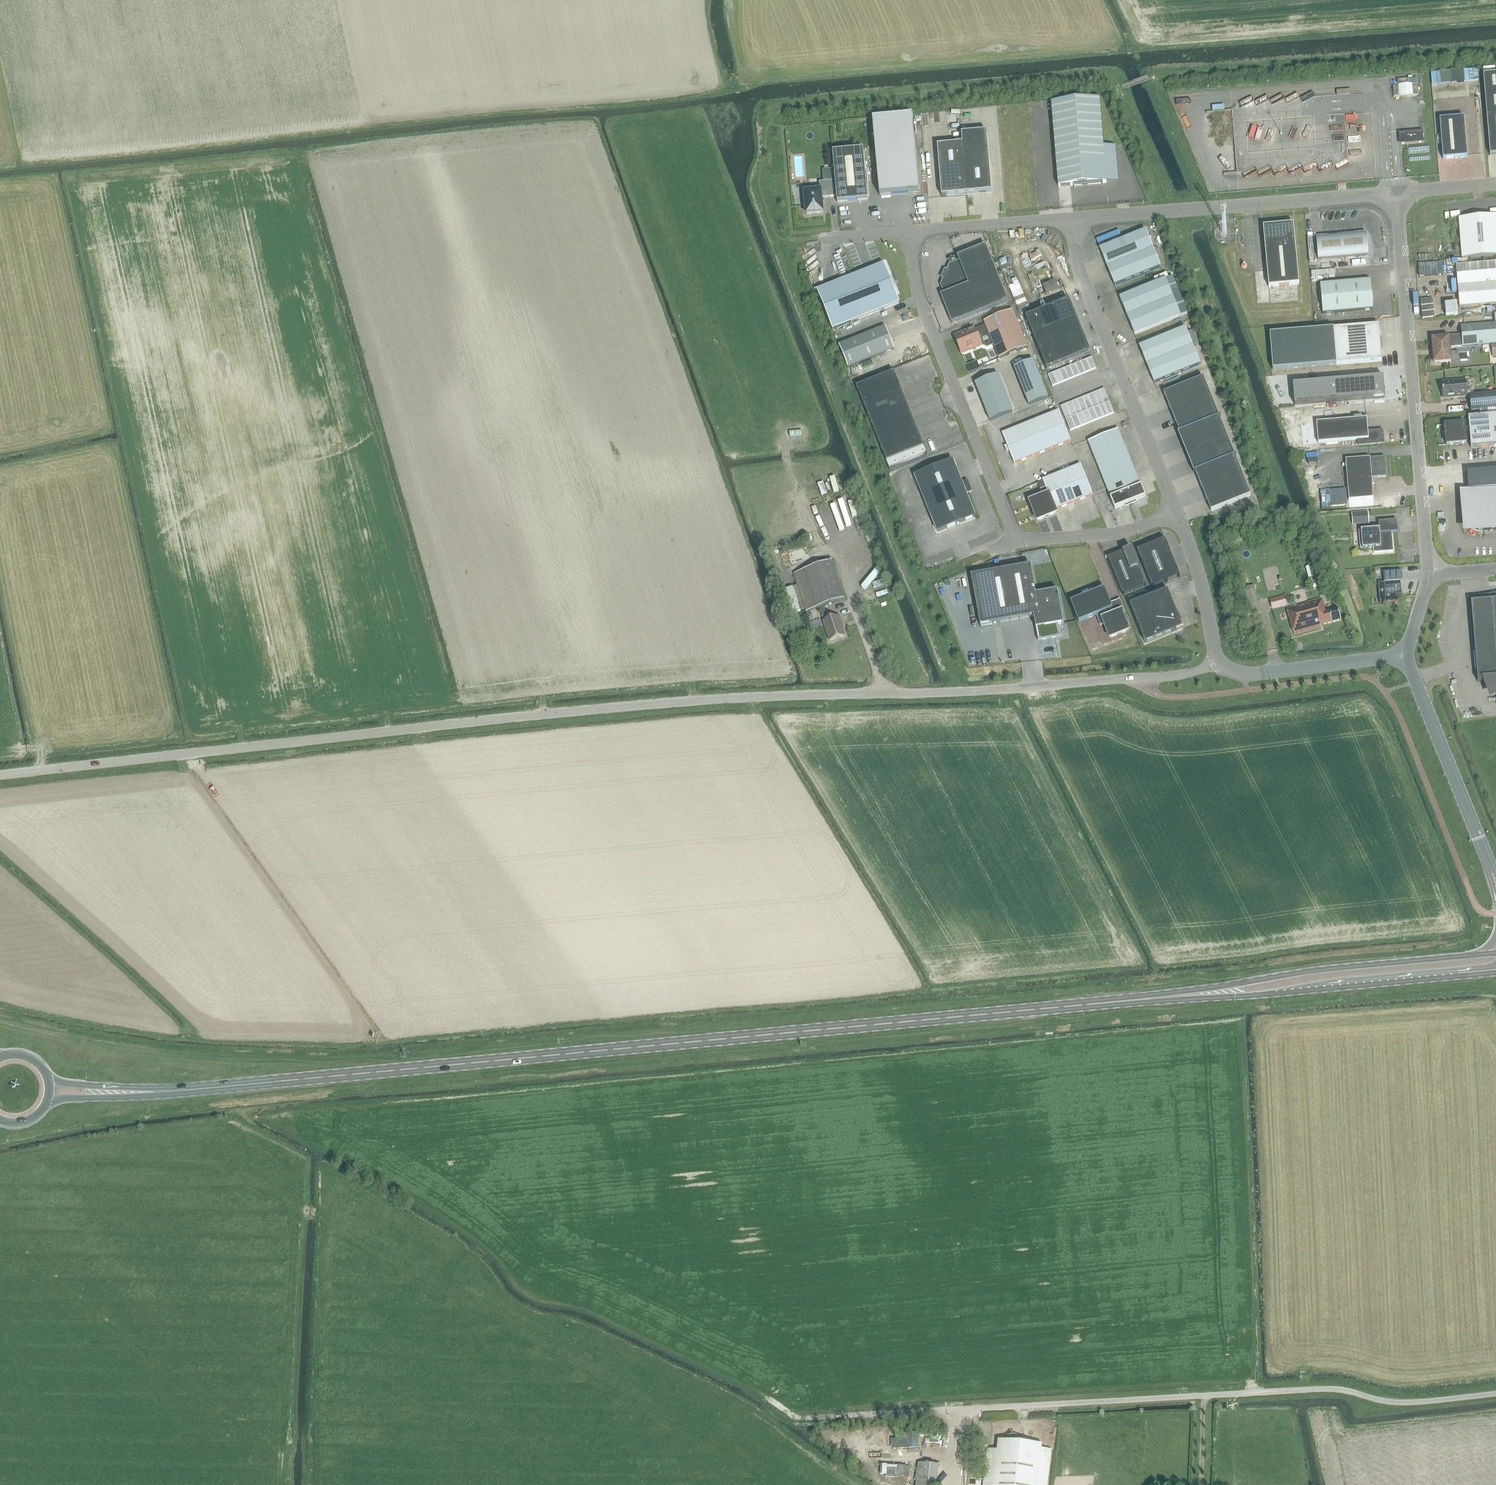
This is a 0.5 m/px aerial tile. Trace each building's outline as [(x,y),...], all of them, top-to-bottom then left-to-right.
[(1471,77),(1479,77),(1478,67),(1466,68),(1466,72),(1470,72),(1471,77)] [(1463,69),(1455,69),(1456,82),(1464,82),(1463,69)] [(1495,154),(1495,74),(1483,75),(1490,155),(1495,154)] [(1417,78),(1397,80),(1397,86),(1392,86),(1393,97),(1399,97),(1398,86),(1411,85),(1412,96),(1418,95),(1417,78)] [(1058,187),(1106,183),(1099,99),(1051,103),(1058,187)] [(932,112),(922,112),(922,124),(932,124),(932,112)] [(948,113),(949,134),(961,133),(960,112),(948,113)] [(913,117),(873,120),(879,196),(919,192),(913,117)] [(1464,117),(1439,119),(1443,159),(1467,157),(1464,117)] [(962,144),(966,194),(991,192),(986,131),(961,133),(962,144)] [(1423,142),(1422,131),(1400,133),(1401,144),(1423,142)] [(966,194),(962,144),(938,146),(942,196),(965,194),(966,194)] [(863,149),(832,152),(835,180),(836,196),(837,203),(868,200),(863,149)] [(820,190),(804,192),(806,214),(823,213),(821,198),(828,197),(836,196),(835,180),(819,182),(820,190)] [(798,202),(803,202),(803,188),(813,188),(812,182),(794,182),(795,190),(798,190),(798,202)] [(1458,219),(1461,259),(1495,256),(1495,216),(1458,219)] [(1299,284),(1293,224),(1263,227),(1268,287),(1299,284)] [(1107,267),(1153,249),(1145,230),(1099,249),(1107,267)] [(1318,259),(1368,255),(1366,233),(1316,237),(1318,259)] [(941,285),(945,294),(996,273),(985,246),(957,257),(959,261),(950,265),(941,285)] [(1153,249),(1107,267),(1114,286),(1160,267),(1153,249)] [(1456,266),(1457,286),(1495,283),(1495,262),(1456,266)] [(816,291),(832,330),(899,303),(883,264),(816,291)] [(996,273),(945,294),(940,296),(951,324),(1007,301),(996,273)] [(1126,316),(1172,297),(1165,279),(1119,298),(1126,316)] [(1047,294),(1059,289),(1056,280),(1044,285),(1047,294)] [(1373,309),(1370,280),(1320,284),(1322,314),(1373,309)] [(1457,287),(1459,307),(1495,304),(1495,283),(1457,287)] [(1023,285),(1012,288),(1019,313),(1029,310),(1023,285)] [(1180,316),(1172,297),(1126,316),(1134,335),(1180,316)] [(1033,335),(1075,318),(1068,301),(1026,318),(1033,335)] [(985,326),(993,345),(999,359),(1027,347),(1012,310),(984,322),(985,326)] [(1040,353),(1082,335),(1075,318),(1033,335),(1040,353)] [(1432,355),(1432,362),(1434,362),(1434,363),(1450,362),(1449,348),(1495,344),(1495,323),(1460,326),(1461,337),(1432,339),(1433,355),(1432,355)] [(1378,325),(1374,325),(1269,334),(1272,370),(1381,361),(1378,325)] [(981,345),(988,347),(993,345),(985,326),(975,330),(974,328),(954,337),(961,353),(981,345)] [(847,368),(894,349),(885,327),(838,345),(847,368)] [(1192,346),(1185,328),(1139,347),(1146,365),(1192,346)] [(1089,352),(1082,335),(1040,353),(1047,370),(1089,352)] [(1146,365),(1154,383),(1200,365),(1192,346),(1146,365)] [(1091,357),(1086,359),(1090,371),(1096,368),(1091,357)] [(1086,359),(1080,362),(1085,373),(1090,371),(1086,359)] [(976,361),(966,365),(969,371),(979,367),(976,361)] [(1029,405),(1048,398),(1033,361),(1014,368),(1029,405)] [(1085,373),(1080,362),(1075,364),(1079,375),(1085,373)] [(1079,375),(1075,364),(1069,366),(1074,377),(1079,375)] [(1069,366),(1064,368),(1068,380),(1074,377),(1069,366)] [(1064,368),(1058,371),(1063,382),(1068,380),(1064,368)] [(1058,371),(1053,373),(1057,384),(1063,382),(1058,371)] [(856,387),(886,462),(923,447),(893,372),(856,387)] [(1053,373),(1047,375),(1052,386),(1057,384),(1053,373)] [(997,375),(975,384),(990,421),(1012,412),(997,375)] [(1383,377),(1363,379),(1364,389),(1384,388),(1383,377)] [(1203,378),(1163,393),(1168,407),(1208,391),(1203,378)] [(1363,379),(1353,380),(1355,400),(1365,399),(1364,389),(1363,379)] [(1353,380),(1333,382),(1334,402),(1355,400),(1353,380)] [(1447,398),(1467,396),(1466,396),(1469,396),(1469,395),(1472,395),(1472,390),(1466,391),(1465,381),(1445,382),(1447,398)] [(1333,382),(1313,383),(1314,404),(1334,402),(1333,382)] [(1313,383),(1303,384),(1304,404),(1314,404),(1313,383)] [(1303,384),(1292,385),(1294,405),(1304,404),(1303,384)] [(1384,388),(1364,389),(1365,399),(1385,398),(1384,388)] [(1104,389),(1099,391),(1104,404),(1109,402),(1104,389)] [(1099,391),(1093,393),(1098,406),(1104,404),(1099,391)] [(1208,391),(1168,407),(1174,420),(1213,404),(1208,391)] [(1093,393),(1088,395),(1093,408),(1098,406),(1093,393)] [(1469,395),(1469,396),(1471,411),(1494,409),(1495,413),(1495,393),(1472,395),(1469,395)] [(1088,395),(1082,398),(1087,410),(1093,408),(1088,395)] [(1087,410),(1082,398),(1076,400),(1082,413),(1087,410)] [(1082,413),(1076,400),(1071,402),(1076,415),(1082,413)] [(1071,417),(1076,415),(1071,402),(1065,404),(1071,417)] [(1104,404),(1108,415),(1114,413),(1109,402),(1104,404)] [(1071,417),(1065,404),(1060,406),(1065,419),(1071,417)] [(1103,417),(1108,415),(1104,404),(1098,406),(1103,417)] [(1213,404),(1174,420),(1179,433),(1218,417),(1213,404)] [(1097,419),(1103,417),(1098,406),(1093,408),(1097,419)] [(1092,422),(1097,419),(1093,408),(1087,410),(1092,422)] [(1086,424),(1092,422),(1087,410),(1082,413),(1086,424)] [(1048,415),(1054,430),(1064,426),(1058,412),(1048,415)] [(1086,424),(1082,413),(1076,415),(1081,426),(1086,424)] [(1495,413),(1495,415),(1468,417),(1470,448),(1495,446),(1495,413)] [(1039,419),(1045,434),(1054,430),(1048,415),(1039,419)] [(1071,417),(1075,428),(1081,426),(1076,415),(1071,417)] [(1075,428),(1071,417),(1065,419),(1070,431),(1075,428)] [(1177,433),(1182,446),(1223,430),(1218,417),(1179,433),(1177,433)] [(1368,432),(1367,418),(1316,423),(1318,443),(1358,440),(1358,445),(1383,443),(1382,431),(1368,432)] [(1030,423),(1036,438),(1045,434),(1039,419),(1030,423)] [(1027,441),(1036,438),(1030,423),(1021,427),(1027,441)] [(1467,444),(1466,424),(1446,425),(1447,445),(1467,444)] [(1064,426),(1054,430),(1060,445),(1070,441),(1064,426)] [(1017,445),(1027,441),(1021,427),(1011,430),(1017,445)] [(1008,449),(1017,445),(1011,430),(1002,434),(1008,449)] [(1054,430),(1045,434),(1051,449),(1060,445),(1054,430)] [(1121,439),(1117,430),(1115,431),(1103,436),(1106,445),(1115,442),(1121,439)] [(1182,446),(1188,460),(1229,443),(1223,430),(1182,446)] [(1045,434),(1036,438),(1042,452),(1051,449),(1045,434)] [(1103,436),(1088,442),(1091,451),(1106,445),(1103,436)] [(1042,452),(1036,438),(1027,441),(1033,456),(1042,452)] [(1125,448),(1121,439),(1115,442),(1106,445),(1110,455),(1115,453),(1125,448)] [(1033,456),(1027,441),(1017,445),(1023,460),(1033,456)] [(1193,473),(1195,472),(1234,456),(1229,443),(1188,460),(1193,473)] [(1023,460),(1017,445),(1008,449),(1014,464),(1023,460)] [(1091,451),(1095,461),(1110,455),(1106,445),(1091,451)] [(1129,458),(1125,448),(1115,453),(1110,455),(1114,464),(1115,463),(1129,458)] [(1095,461),(1099,470),(1114,464),(1110,455),(1095,461)] [(1234,456),(1195,472),(1200,485),(1239,469),(1234,456)] [(1374,458),(1345,460),(1349,500),(1373,498),(1371,478),(1386,477),(1384,457),(1374,458)] [(1132,467),(1129,458),(1115,463),(1114,464),(1118,473),(1132,467)] [(961,484),(952,460),(914,476),(937,532),(975,516),(965,493),(971,491),(967,482),(961,484)] [(1103,479),(1115,474),(1118,473),(1114,464),(1099,470),(1103,479)] [(1070,468),(1076,483),(1085,480),(1079,465),(1070,468)] [(1136,476),(1132,467),(1118,473),(1121,482),(1136,476)] [(1067,487),(1076,483),(1070,468),(1061,472),(1067,487)] [(1239,469),(1200,485),(1205,498),(1245,482),(1239,469)] [(1460,492),(1462,513),(1463,518),(1465,523),(1469,526),(1473,529),(1478,531),(1484,531),(1495,530),(1495,470),(1466,472),(1468,492),(1460,492)] [(1058,491),(1067,487),(1061,472),(1052,476),(1058,491)] [(1121,482),(1118,473),(1115,474),(1103,479),(1106,488),(1121,482)] [(1048,495),(1058,491),(1052,476),(1042,480),(1047,491),(1048,495)] [(1121,482),(1125,492),(1140,486),(1136,476),(1121,482)] [(1085,480),(1076,483),(1082,498),(1091,494),(1085,480)] [(1110,498),(1115,496),(1125,492),(1121,482),(1106,488),(1110,498)] [(1245,482),(1205,498),(1210,511),(1250,495),(1245,482)] [(1082,498),(1076,483),(1067,487),(1073,502),(1082,498)] [(1130,503),(1145,497),(1141,486),(1140,486),(1125,492),(1130,503)] [(1073,502),(1067,487),(1058,491),(1064,506),(1073,502)] [(1055,513),(1045,488),(1040,490),(1043,496),(1029,502),(1037,520),(1055,513)] [(1348,503),(1347,488),(1327,489),(1328,504),(1348,503)] [(1064,506),(1058,491),(1048,495),(1054,509),(1064,506)] [(1115,496),(1110,498),(1114,509),(1130,503),(1125,492),(1115,496)] [(1369,524),(1368,511),(1351,513),(1352,525),(1369,524)] [(1359,540),(1360,549),(1373,548),(1374,552),(1392,551),(1391,533),(1398,532),(1397,521),(1378,522),(1379,529),(1358,531),(1359,535),(1361,535),(1361,540),(1359,540)] [(846,548),(858,544),(857,539),(845,542),(846,548)] [(1151,587),(1179,576),(1164,539),(1137,550),(1151,587)] [(1131,549),(1107,558),(1123,595),(1145,586),(1131,549)] [(844,599),(832,561),(794,574),(806,612),(844,599)] [(1057,591),(1036,594),(1030,566),(971,576),(980,626),(1033,616),(1038,641),(1060,637),(1058,625),(1064,624),(1057,591)] [(1401,571),(1383,573),(1384,583),(1378,583),(1379,603),(1396,602),(1396,594),(1401,593),(1400,581),(1402,581),(1401,571)] [(1110,603),(1104,588),(1070,602),(1078,622),(1096,615),(1100,626),(1103,625),(1109,640),(1130,631),(1123,613),(1125,612),(1120,599),(1110,603)] [(1180,622),(1167,590),(1129,605),(1145,643),(1176,630),(1182,628),(1180,622)] [(1281,597),(1269,600),(1272,610),(1283,606),(1281,597)] [(1320,625),(1341,620),(1338,608),(1325,612),(1321,600),(1287,609),(1294,635),(1321,627),(1320,625)] [(1470,602),(1477,682),(1489,681),(1494,695),(1495,695),(1495,600),(1480,601),(1470,602)] [(823,621),(829,641),(844,636),(841,624),(842,624),(839,616),(830,619),(829,615),(822,617),(823,621)] [(919,1448),(918,1435),(907,1435),(907,1449),(919,1448)] [(997,1441),(992,1484),(1046,1484),(1050,1451),(1040,1450),(1041,1446),(997,1441)] [(939,1465),(919,1463),(916,1484),(936,1484),(939,1465)]
